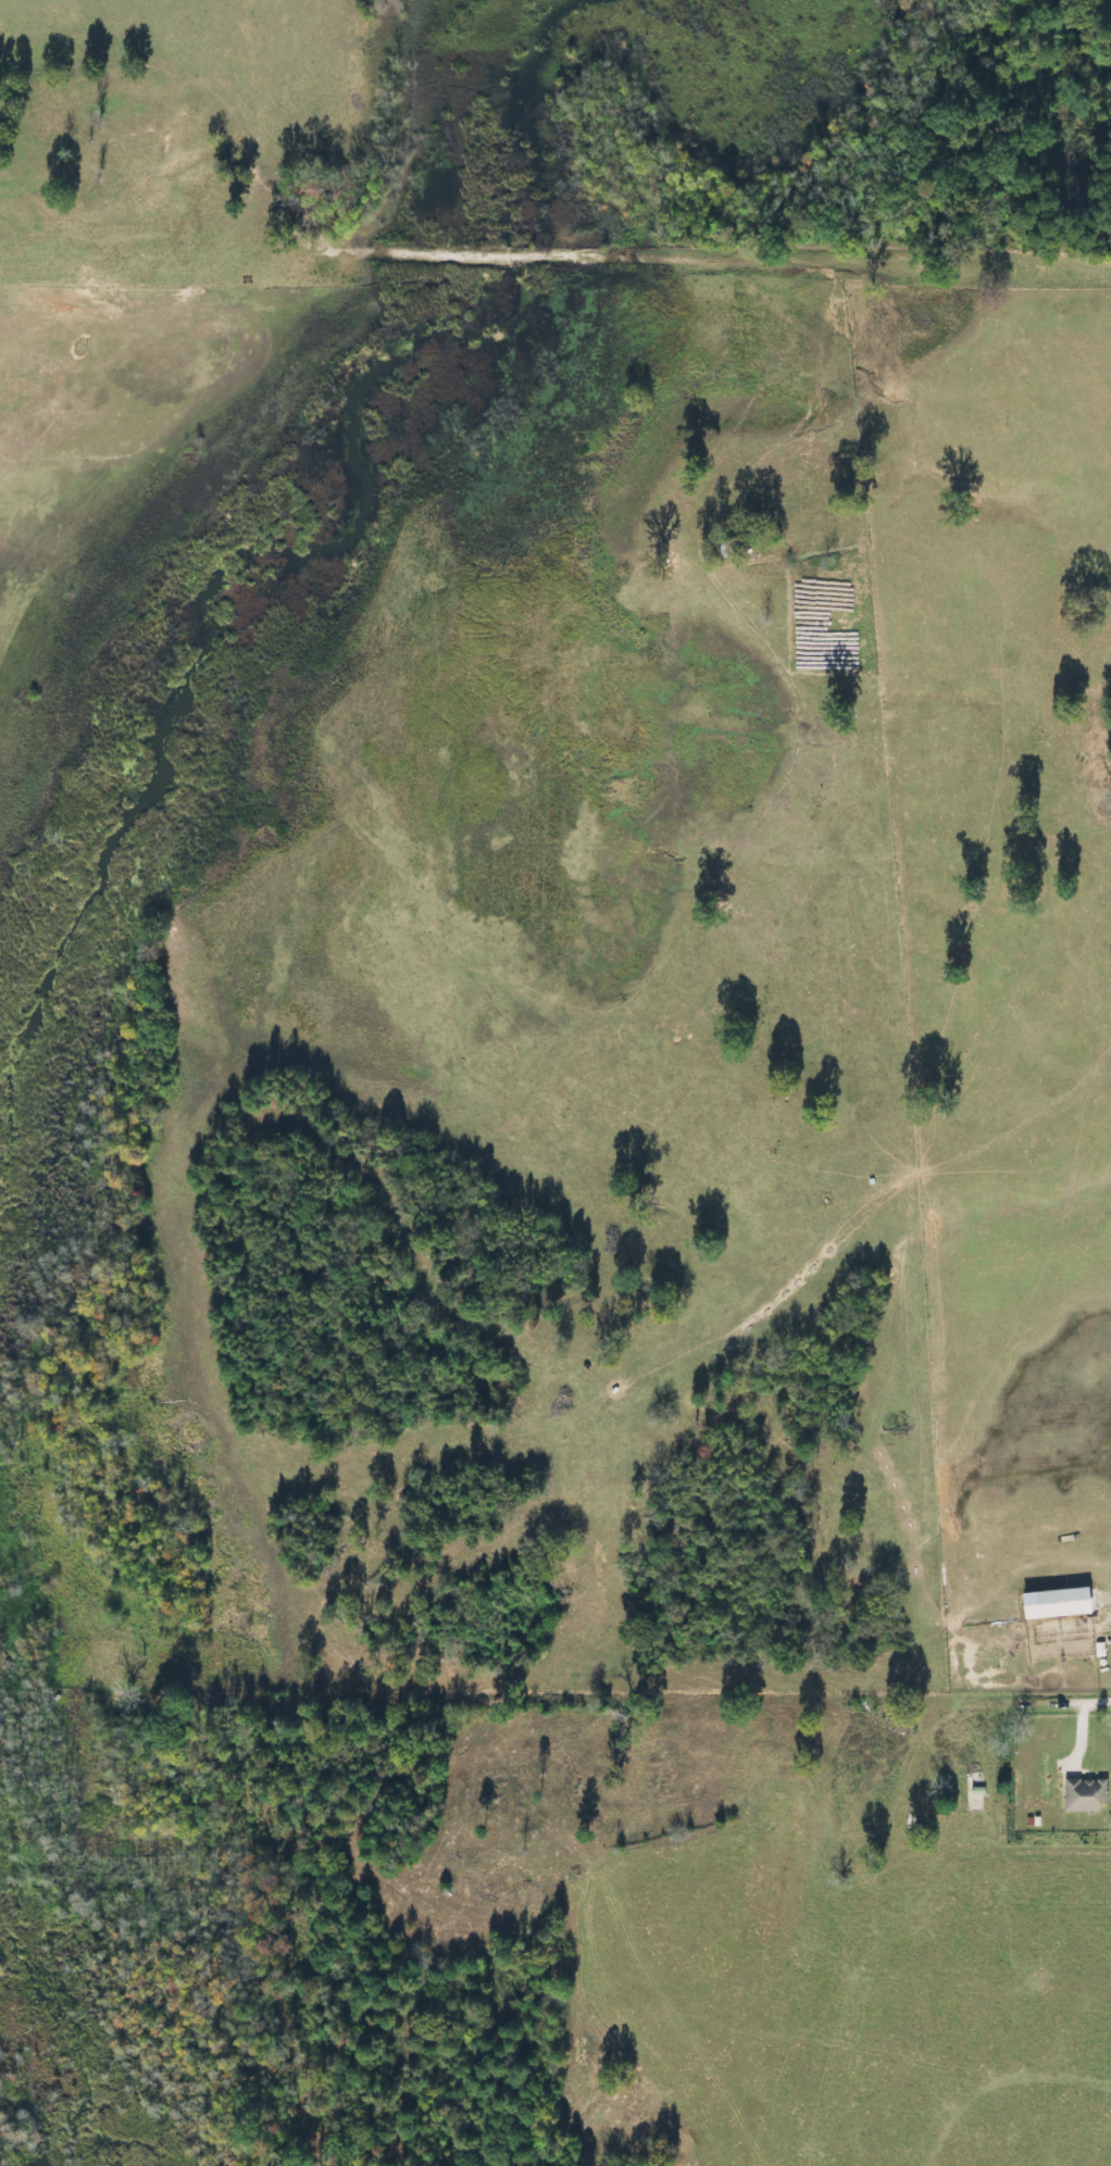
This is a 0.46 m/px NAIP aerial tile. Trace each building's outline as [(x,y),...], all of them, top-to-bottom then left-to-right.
[(1100,1615),(1097,1588),(1030,1595),(1033,1622),(1100,1615)] [(1109,1780),(1068,1782),(1070,1813),(1110,1812),(1109,1780)]
